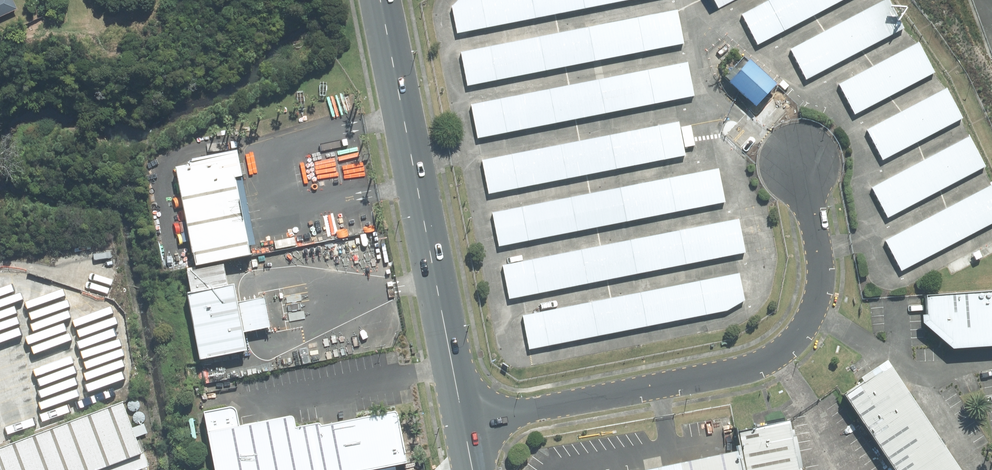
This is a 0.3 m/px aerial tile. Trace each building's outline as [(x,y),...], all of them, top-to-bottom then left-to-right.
[(17,12),(12,0),(0,0),(0,20),(17,12)] [(454,2),(461,36),(663,0),(466,0),(454,2)] [(723,10),(741,0),(717,0),(723,10)] [(744,20),(761,51),(854,0),(780,0),(744,20)] [(888,4),(792,55),(809,87),(905,36),(888,4)] [(680,13),(464,56),(471,91),(687,48),(680,13)] [(921,49),(838,91),(854,122),(937,80),(921,49)] [(773,84),(746,61),(725,85),(738,95),(752,107),(773,84)] [(472,109),(480,144),(698,101),(691,65),(472,109)] [(946,92),(865,135),(881,165),(962,122),(946,92)] [(679,125),(484,163),(491,198),(686,160),(679,125)] [(986,169),(971,139),(872,189),(887,218),(986,169)] [(245,182),(240,160),(178,176),(204,279),(259,265),(238,183),(245,182)] [(722,176),(492,219),(498,250),(728,206),(722,176)] [(885,247),(901,279),(991,234),(991,195),(885,247)] [(502,267),(509,303),(747,258),(740,221),(502,267)] [(741,278),(520,318),(525,349),(722,313),(749,303),(741,278)] [(241,293),(195,302),(207,364),(253,355),(241,293)] [(929,298),(927,329),(956,357),(991,354),(991,296),(929,298)] [(890,369),(846,400),(890,469),(957,469),(890,369)] [(149,466),(144,451),(141,453),(136,437),(148,433),(144,423),(133,428),(123,401),(0,447),(0,469),(138,469),(149,466)] [(222,469),(410,469),(399,415),(298,436),(295,420),(245,431),(241,413),(212,420),(222,469)] [(791,426),(741,436),(743,451),(747,469),(799,469),(791,426)] [(656,469),(747,469),(743,451),(656,469)]
